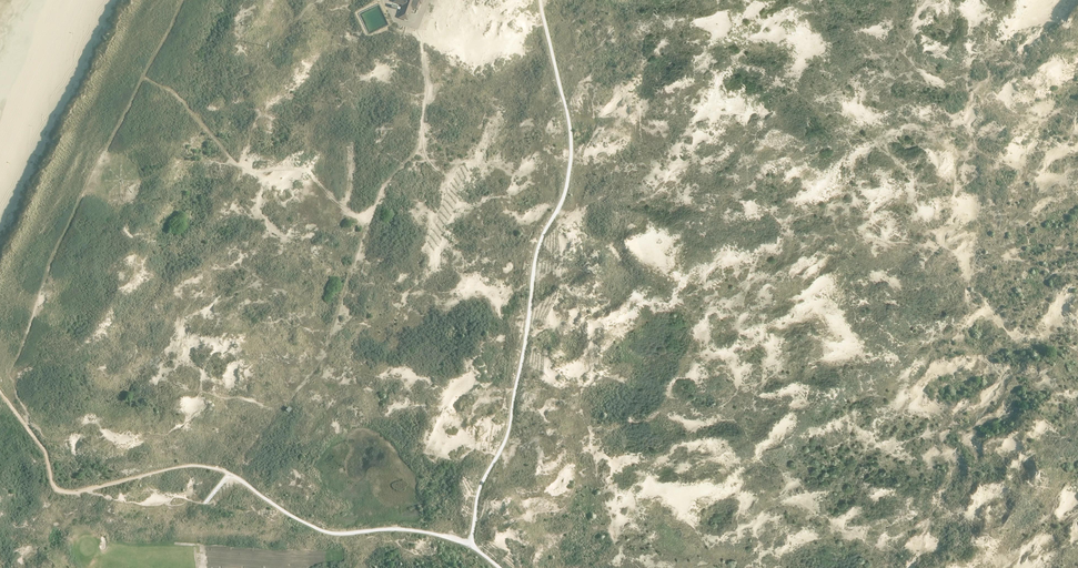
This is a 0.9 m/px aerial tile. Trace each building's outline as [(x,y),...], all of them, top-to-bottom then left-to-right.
[(404,5),(401,14),(405,16),(403,19),(407,20),(411,8),(417,10),(420,3),(421,4),(423,0),(394,0),(394,1),(404,5)]
